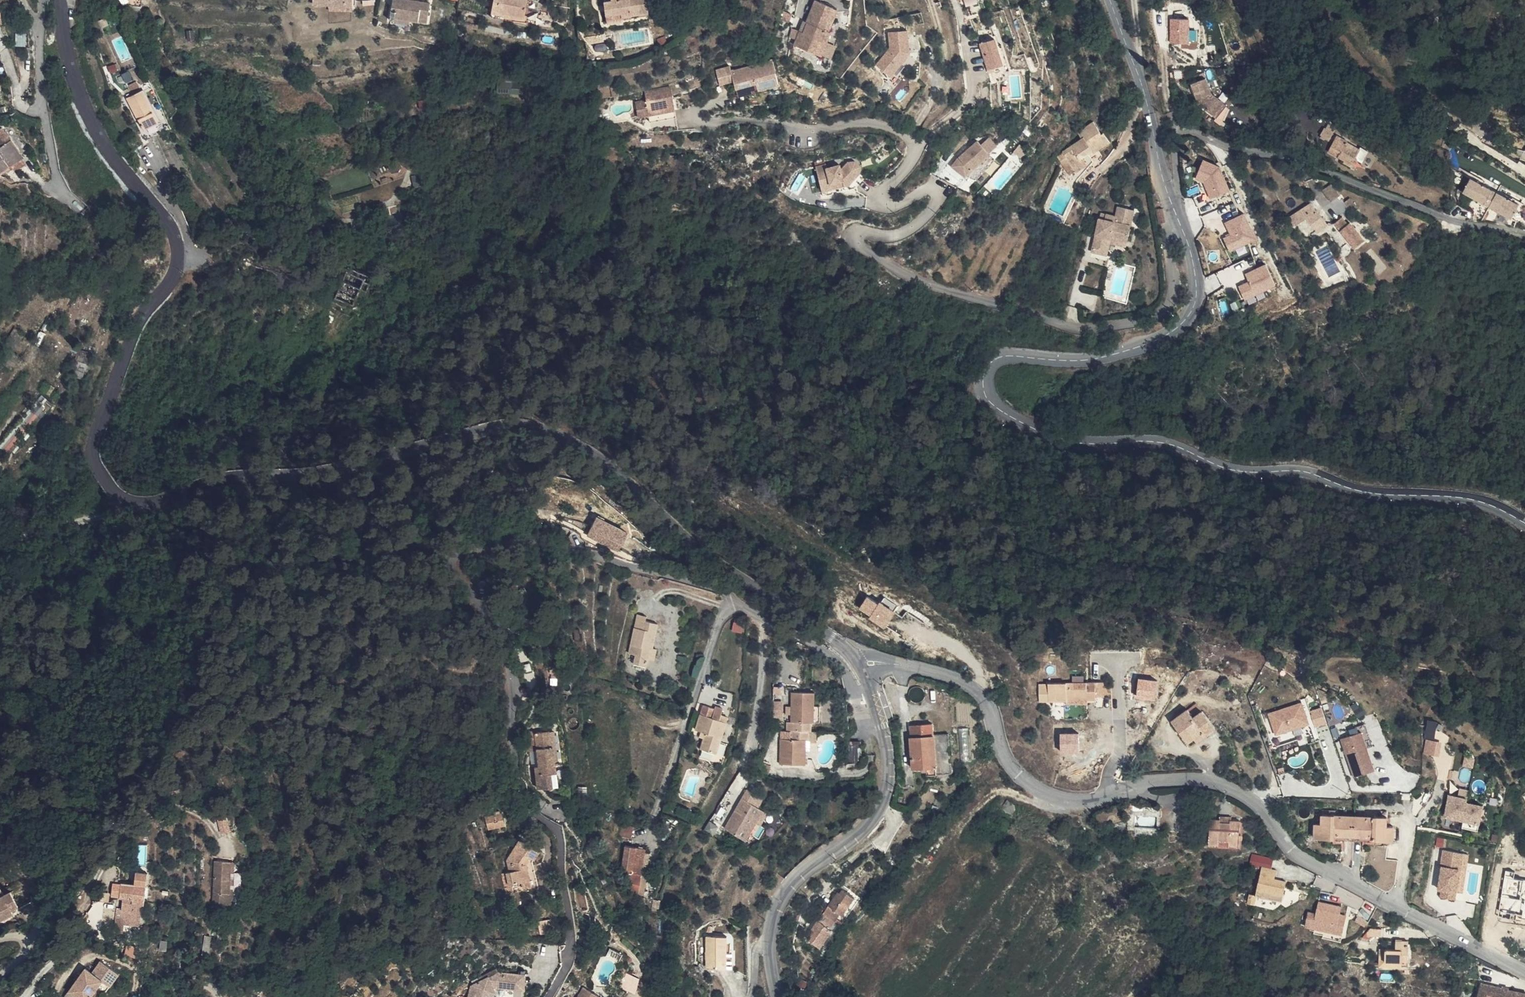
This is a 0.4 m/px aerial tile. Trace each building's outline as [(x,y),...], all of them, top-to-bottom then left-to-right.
[(309,6),(349,10),(350,0),(310,0),(309,6)] [(391,19),(410,21),(411,17),(428,19),(431,0),(394,0),(391,19)] [(522,0),(495,0),(493,13),(500,15),(499,21),(525,25),(529,1),(522,0)] [(648,0),(598,0),(602,25),(625,21),(624,15),(634,14),(634,16),(650,14),(648,0)] [(832,9),(810,2),(804,25),(802,24),(795,48),(822,55),(823,50),(827,38),(829,33),(826,31),(832,9)] [(500,15),(493,13),(491,25),(524,31),(525,25),(499,21),(500,15)] [(1192,29),(1191,17),(1171,17),(1172,45),(1199,44),(1199,28),(1192,29)] [(891,48),(877,65),(892,77),(910,53),(907,30),(889,33),(891,48)] [(27,45),(27,32),(17,32),(17,44),(27,45)] [(667,35),(659,38),(662,45),(669,42),(667,35)] [(827,38),(823,50),(833,53),(836,41),(827,38)] [(1004,63),(996,38),(981,42),(989,68),(1004,63)] [(774,60),(721,73),(724,83),(734,80),(736,89),(757,84),(759,90),(780,85),(774,60)] [(1219,91),(1211,76),(1196,84),(1205,102),(1225,113),(1233,98),(1219,91)] [(640,116),(650,114),(651,120),(677,115),(671,84),(646,89),(647,98),(637,100),(640,116)] [(132,100),(148,129),(157,124),(141,95),(132,100)] [(1238,102),(1233,98),(1225,113),(1233,117),(1238,102)] [(148,129),(132,100),(128,102),(143,132),(148,129)] [(1321,134),(1329,139),(1339,125),(1331,120),(1321,134)] [(1090,121),(1075,132),(1079,137),(1059,151),(1073,171),(1085,163),(1080,156),(1086,152),(1082,146),(1086,144),(1092,151),(1107,140),(1102,132),(1099,134),(1090,121)] [(3,127),(0,129),(0,145),(2,147),(0,149),(0,161),(12,153),(6,143),(12,139),(3,127)] [(1351,140),(1339,133),(1330,149),(1343,157),(1341,161),(1356,170),(1361,161),(1358,160),(1363,152),(1349,144),(1351,140)] [(953,141),(949,145),(955,151),(964,142),(958,136),(953,141)] [(12,139),(6,143),(12,153),(0,161),(0,162),(7,171),(25,159),(12,139)] [(955,166),(967,177),(992,155),(981,142),(963,157),(955,166)] [(997,161),(992,155),(967,177),(974,180),(997,161)] [(1199,165),(1204,179),(1204,178),(1211,197),(1231,190),(1220,157),(1199,165)] [(820,189),(830,187),(829,182),(840,178),(842,183),(846,182),(849,179),(854,185),(862,175),(857,170),(858,164),(852,160),(846,160),(839,168),(837,163),(825,167),(824,163),(813,166),(817,178),(820,189)] [(1472,175),(1463,191),(1512,219),(1521,203),(1472,175)] [(817,178),(809,181),(812,191),(820,189),(817,178)] [(840,178),(829,182),(830,187),(842,183),(840,178)] [(1324,189),(1332,200),(1341,194),(1333,182),(1324,189)] [(1330,221),(1312,200),(1301,208),(1300,209),(1306,215),(1305,216),(1318,231),(1330,221)] [(1136,207),(1120,204),(1118,216),(1108,214),(1107,220),(1101,218),(1095,247),(1107,249),(1109,237),(1130,241),(1136,207)] [(1168,221),(1165,207),(1158,209),(1160,222),(1168,221)] [(1306,215),(1300,209),(1291,217),(1296,223),(1305,216),(1306,215)] [(1225,220),(1231,233),(1224,235),(1231,250),(1258,238),(1247,211),(1225,220)] [(1351,224),(1345,217),(1337,224),(1357,249),(1369,239),(1354,221),(1351,224)] [(1313,234),(1317,230),(1307,218),(1302,223),(1313,234)] [(1129,247),(1130,241),(1109,237),(1107,249),(1095,247),(1095,252),(1112,255),(1113,244),(1129,247)] [(365,264),(349,256),(349,258),(342,273),(358,280),(364,283),(367,274),(362,271),(365,264)] [(1250,280),(1239,284),(1245,299),(1278,285),(1268,262),(1246,271),(1250,280)] [(80,338),(72,337),(71,350),(78,350),(80,338)] [(73,463),(70,457),(62,463),(66,468),(73,463)] [(632,531),(603,517),(595,535),(624,549),(632,531)] [(880,603),(870,595),(862,607),(873,615),(871,617),(886,627),(897,611),(882,600),(880,603)] [(649,615),(640,613),(630,655),(637,656),(635,665),(646,668),(651,650),(655,651),(662,624),(648,621),(649,615)] [(745,623),(735,621),(734,630),(743,632),(745,623)] [(1046,679),(1046,696),(1055,696),(1070,697),(1093,697),(1093,693),(1104,694),(1104,691),(1113,691),(1113,680),(1056,678),(1056,679),(1046,679)] [(816,690),(794,689),(793,702),(793,712),(793,719),(789,719),(789,729),(812,730),(812,720),(815,720),(815,703),(816,690)] [(1093,697),(1070,697),(1070,706),(1093,706),(1093,697)] [(1304,701),(1270,713),(1277,735),(1311,723),(1304,701)] [(1358,701),(1352,705),(1360,717),(1368,713),(1363,705),(1361,706),(1358,701)] [(715,707),(704,704),(697,728),(701,729),(708,731),(706,737),(703,748),(716,753),(720,741),(730,712),(722,710),(724,706),(716,703),(715,707)] [(823,721),(823,703),(815,703),(815,720),(823,721)] [(1328,722),(1323,706),(1312,710),(1317,726),(1328,722)] [(1198,717),(1191,707),(1174,719),(1189,740),(1196,736),(1204,729),(1208,735),(1218,728),(1206,711),(1198,717)] [(556,749),(552,716),(546,717),(551,749),(553,749),(556,749)] [(551,749),(546,717),(533,717),(533,721),(535,736),(538,751),(532,750),(533,761),(538,760),(540,773),(549,772),(548,765),(554,764),(553,759),(553,749),(551,749)] [(1423,753),(1434,754),(1440,720),(1429,718),(1423,753)] [(535,736),(533,721),(519,723),(521,738),(535,736)] [(940,775),(936,721),(911,723),(914,767),(928,766),(929,776),(940,775)] [(708,731),(701,729),(699,735),(706,737),(708,731)] [(1208,735),(1204,729),(1196,736),(1200,741),(1208,735)] [(1363,731),(1342,738),(1355,777),(1376,770),(1363,731)] [(803,736),(787,735),(787,739),(783,739),(782,762),(806,763),(807,748),(802,747),(803,736)] [(843,740),(841,764),(856,765),(857,750),(857,740),(843,740)] [(729,743),(720,741),(716,753),(725,755),(729,743)] [(1474,766),(1476,757),(1466,755),(1464,764),(1474,766)] [(753,800),(759,791),(748,784),(724,824),(752,841),(762,822),(756,818),(763,806),(757,804),(753,800)] [(764,793),(759,791),(753,800),(757,804),(764,793)] [(1446,816),(1480,823),(1484,805),(1468,802),(1469,798),(1460,796),(1451,794),(1446,816)] [(769,811),(763,806),(756,818),(762,822),(769,811)] [(503,811),(486,814),(489,828),(506,825),(503,811)] [(231,812),(218,813),(220,831),(233,830),(231,812)] [(1380,816),(1332,814),(1332,822),(1316,822),(1316,837),(1387,839),(1388,825),(1379,825),(1380,816)] [(1211,844),(1242,845),(1244,819),(1232,819),(1232,824),(1223,823),(1223,818),(1212,818),(1211,844)] [(1480,823),(1464,820),(1463,827),(1479,830),(1480,823)] [(1444,847),(1445,837),(1439,836),(1437,846),(1444,847)] [(538,854),(517,844),(507,870),(513,881),(510,883),(515,895),(533,888),(526,868),(527,864),(533,866),(534,866),(538,854)] [(633,860),(635,847),(627,846),(624,871),(631,872),(633,860)] [(635,847),(633,860),(645,863),(646,852),(647,849),(635,847)] [(1470,854),(1445,850),(1442,867),(1444,867),(1440,889),(1443,889),(1442,897),(1457,899),(1458,891),(1464,892),(1470,854)] [(652,853),(646,852),(645,863),(644,865),(650,865),(652,853)] [(230,889),(230,859),(211,859),(213,903),(227,903),(226,889),(230,889)] [(633,860),(631,872),(630,894),(641,895),(644,865),(645,863),(633,860)] [(533,866),(527,864),(526,868),(533,888),(539,885),(533,866)] [(1263,866),(1258,894),(1284,900),(1289,880),(1277,877),(1278,869),(1263,866)] [(144,886),(115,883),(113,895),(118,895),(116,907),(109,907),(106,921),(134,925),(136,902),(141,902),(144,886)] [(515,895),(510,883),(504,885),(509,898),(515,895)] [(860,897),(847,887),(844,891),(841,889),(809,929),(812,930),(808,935),(820,946),(833,929),(832,927),(844,911),(847,913),(860,897)] [(0,889),(0,918),(10,914),(8,909),(17,906),(11,889),(1,893),(0,889)] [(1310,912),(1307,925),(1344,932),(1346,920),(1341,919),(1342,913),(1343,906),(1321,901),(1318,913),(1310,912)] [(1510,924),(1507,932),(1515,935),(1518,926),(1510,924)] [(837,932),(833,929),(820,946),(824,949),(837,932)] [(721,948),(720,933),(701,933),(703,963),(721,964),(721,948)] [(1411,963),(1411,939),(1398,939),(1397,949),(1384,948),(1384,962),(1411,963)] [(1384,962),(1384,948),(1378,948),(1378,966),(1410,967),(1411,963),(1384,962)] [(59,996),(84,996),(96,981),(98,982),(107,969),(95,961),(86,973),(79,968),(59,996)] [(115,975),(107,969),(98,982),(106,988),(115,975)] [(470,996),(486,996),(498,992),(501,996),(528,996),(529,987),(520,987),(521,972),(501,972),(474,983),(470,996)] [(529,972),(521,972),(520,987),(529,987),(529,972)] [(1482,982),(1479,996),(1524,996),(1524,991),(1482,982)] [(599,996),(600,996),(582,987),(576,996),(579,996),(579,994),(594,995),(599,996)]
